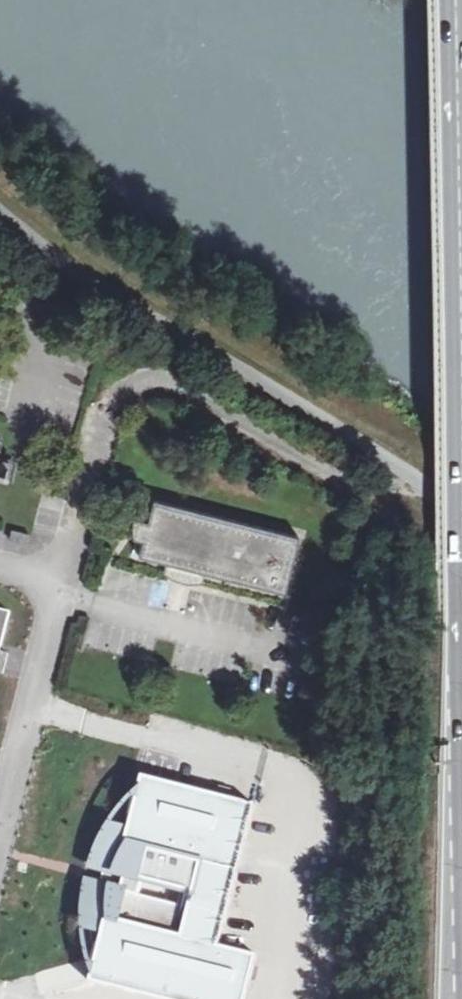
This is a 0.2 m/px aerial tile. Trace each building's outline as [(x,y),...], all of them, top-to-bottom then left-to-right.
[(286,594),(300,538),(154,500),(139,557),(286,594)] [(30,535),(12,530),(10,540),(22,542),(21,543),(27,545),(30,535)] [(187,608),(186,584),(170,585),(172,610),(187,608)] [(9,613),(0,610),(0,647),(9,613)] [(3,674),(9,654),(0,652),(0,673),(3,674)] [(95,980),(167,998),(244,998),(259,956),(214,946),(252,805),(147,776),(132,830),(122,827),(116,835),(110,846),(102,865),(113,868),(107,888),(97,885),(95,899),(95,927),(106,931),(95,980)]
